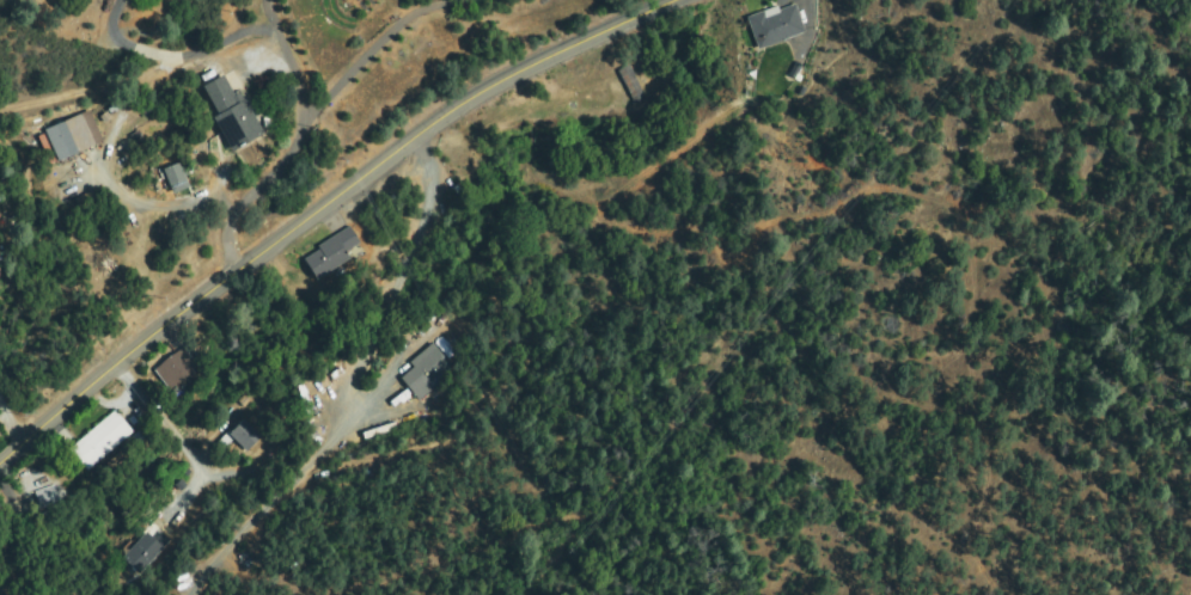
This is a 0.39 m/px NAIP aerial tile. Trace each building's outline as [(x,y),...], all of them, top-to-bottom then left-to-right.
[(757,48),(749,19),(793,5),(802,35),(757,48)] [(628,68),(643,98),(636,102),(621,72),(628,68)] [(204,88),(222,76),(263,133),(236,152),(213,118),(221,112),(204,88)] [(60,160),(47,131),(83,115),(96,142),(60,160)] [(166,165),(181,161),(185,188),(171,191),(166,165)] [(347,227),(360,244),(318,278),(305,262),(347,227)] [(430,345),(450,361),(420,397),(402,381),(430,345)] [(183,349),(196,369),(167,389),(154,369),(183,349)] [(87,470),(72,450),(115,413),(132,434),(87,470)] [(259,437),(249,450),(230,435),(240,422),(259,437)] [(35,492),(56,484),(62,501),(42,509),(35,492)] [(123,558),(145,535),(160,550),(140,572),(123,558)]
